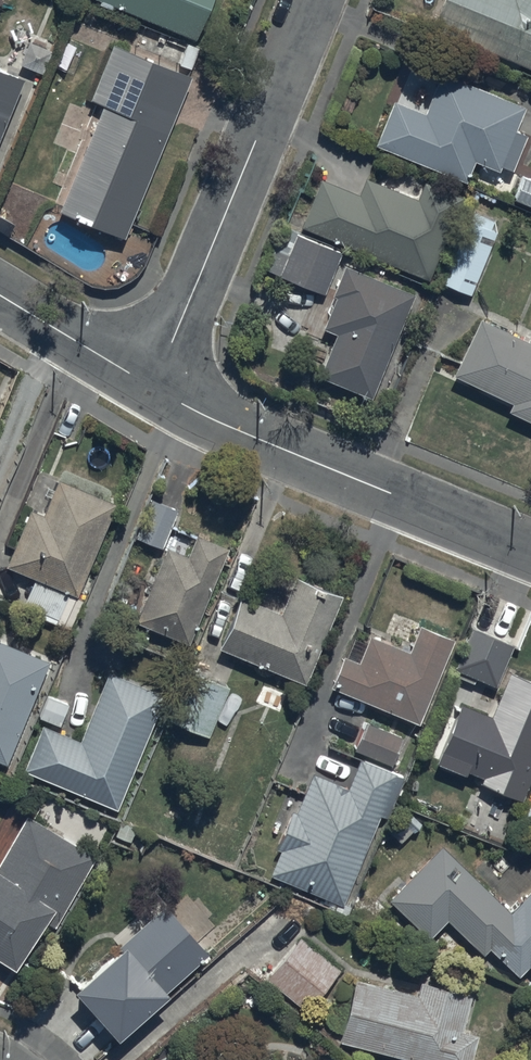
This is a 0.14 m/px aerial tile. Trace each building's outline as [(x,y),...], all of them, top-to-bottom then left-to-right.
[(195,40),(212,0),(99,0),(195,40)] [(530,69),(530,0),(444,0),(432,29),(530,69)] [(50,50),(27,41),(19,63),(42,72),(50,50)] [(60,213),(125,239),(191,77),(112,45),(90,100),(104,105),(60,213)] [(23,80),(0,70),(0,138),(23,80)] [(376,146),(466,182),(474,161),(499,171),(524,109),(442,75),(425,116),(394,103),(376,146)] [(514,201),(530,207),(530,182),(523,179),(514,201)] [(321,181),(301,228),(428,280),(461,200),(424,185),(418,201),(366,180),(359,197),(321,181)] [(438,283),(471,296),(496,234),(463,221),(438,283)] [(281,277),(324,295),(341,254),(297,237),(281,277)] [(320,378),(371,399),(414,297),(346,268),(333,297),(337,299),(324,330),(338,336),(320,378)] [(530,423),(530,346),(481,322),(454,377),(513,405),(509,413),(530,423)] [(31,512),(7,569),(78,598),(116,506),(58,482),(43,517),(31,512)] [(137,539),(163,550),(178,512),(152,502),(137,539)] [(168,550),(137,625),(189,646),(229,551),(197,537),(188,558),(168,550)] [(221,651),(306,686),(341,599),(296,580),(281,616),(242,600),(221,651)] [(331,690),(419,726),(454,642),(420,628),(409,654),(370,638),(359,664),(344,658),(331,690)] [(455,671),(496,689),(513,648),(472,630),(455,671)] [(7,767),(50,664),(0,644),(0,764),(7,767)] [(171,724),(209,739),(229,689),(191,674),(171,724)] [(24,773),(118,812),(165,698),(109,675),(81,743),(43,728),(24,773)] [(523,803),(530,784),(530,683),(510,675),(491,719),(462,707),(437,766),(466,778),(468,774),(483,781),(481,786),(523,803)] [(40,719),(61,728),(69,707),(48,698),(40,719)] [(355,753),(392,768),(403,740),(367,725),(355,753)] [(271,877),(343,907),(381,818),(387,820),(403,780),(361,762),(349,791),(314,776),(271,877)] [(16,972),(47,925),(55,930),(96,859),(28,819),(0,866),(0,962),(16,972)] [(530,970),(530,894),(511,915),(443,849),(390,903),(430,941),(448,922),(484,957),(490,951),(520,979),(530,969),(530,970)] [(117,1041),(210,958),(165,908),(120,949),(124,953),(76,996),(117,1041)] [(302,940),(267,981),(307,1013),(341,972),(302,940)] [(341,1045),(400,1059),(473,1059),(479,1039),(463,1035),(473,998),(420,984),(417,998),(357,983),(341,1045)]
